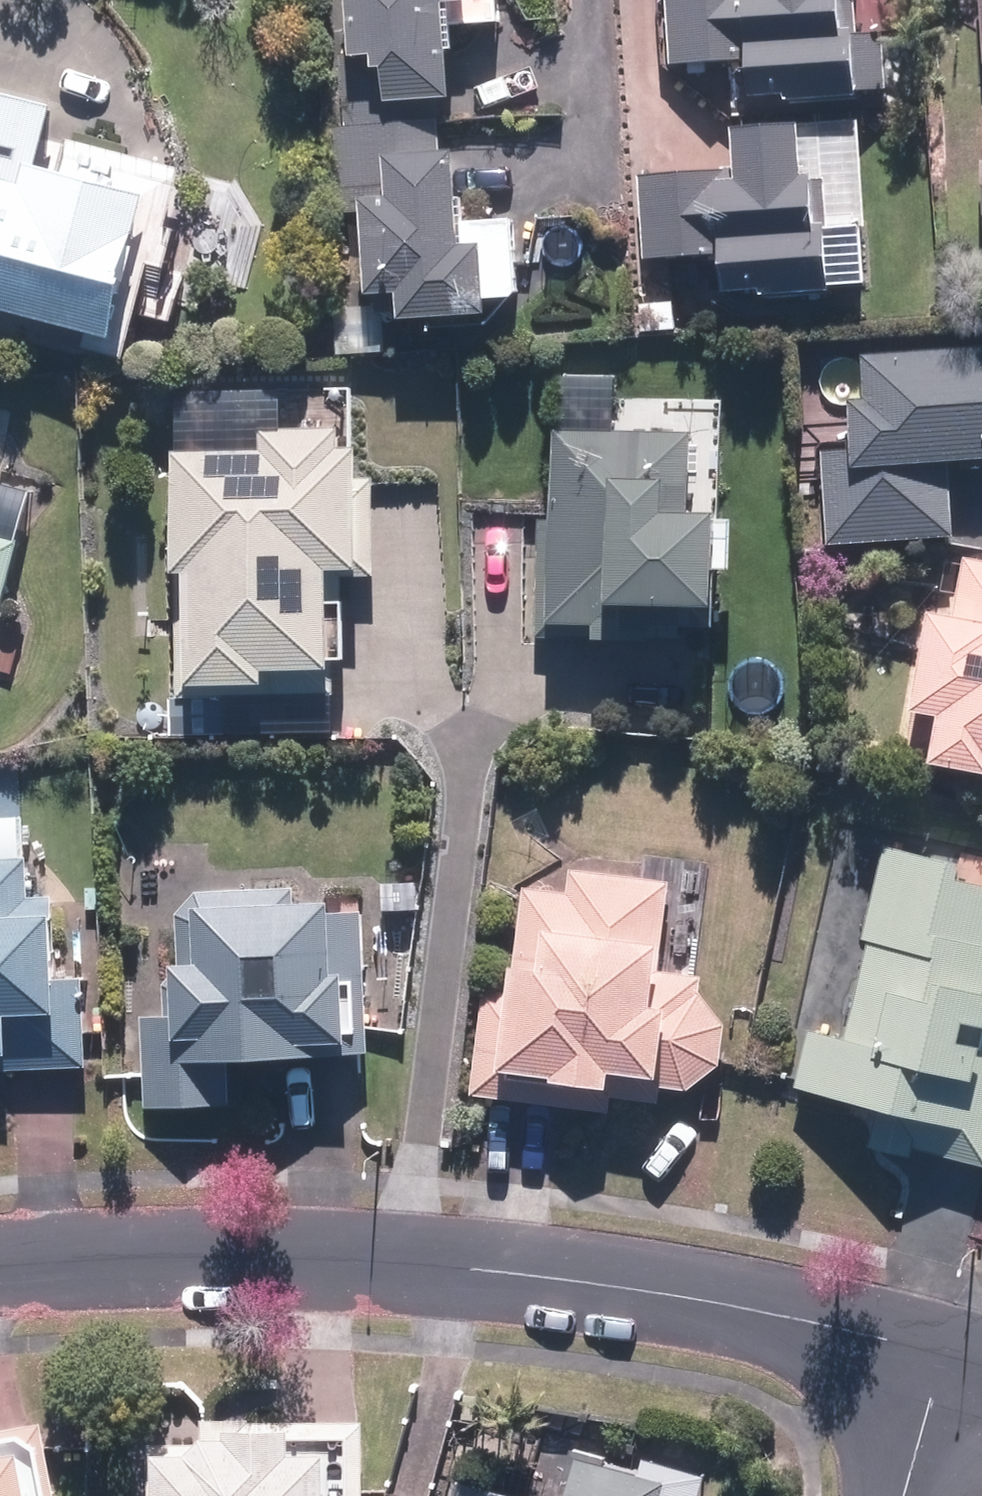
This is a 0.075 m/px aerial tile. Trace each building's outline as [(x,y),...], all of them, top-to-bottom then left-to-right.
[(346,117),(449,116),(449,89),(471,89),(470,17),(510,16),(510,0),(366,0),(367,50),(346,50),(346,117)] [(743,100),(822,100),(895,100),(895,21),(870,21),(870,0),(673,0),(673,62),(743,61),(743,100)] [(141,327),(178,162),(80,140),(77,152),(54,147),(65,100),(0,86),(0,295),(141,327)] [(823,168),(822,100),(743,100),(744,161),(649,162),(649,253),(736,253),(736,282),(880,282),(880,209),(850,209),(850,168),(823,168)] [(449,142),(449,116),(346,117),(347,208),(381,208),(382,285),(418,285),(418,318),(507,317),(507,290),(543,290),(542,210),(487,210),(486,142),(449,142)] [(830,537),(961,535),(959,455),(981,455),(981,339),(859,341),(861,449),(828,449),(830,537)] [(629,373),(568,373),(568,542),(543,542),(543,634),(697,634),(697,615),(744,615),(745,503),(718,502),(719,402),(629,402),(629,373)] [(213,445),(183,445),(184,691),(292,691),(292,660),(351,660),(351,563),(380,563),(380,441),(356,441),(356,401),(213,402),(213,445)] [(39,490),(0,481),(0,656),(39,490)] [(949,605),(936,703),(956,706),(950,756),(981,760),(981,558),(978,558),(972,608),(949,605)] [(0,816),(0,1090),(17,1090),(17,1069),(95,1070),(96,967),(81,967),(82,891),(38,890),(38,816),(0,816)] [(893,840),(858,1031),(811,1022),(800,1084),(883,1099),(876,1139),(981,1158),(981,873),(969,870),(972,855),(893,840)] [(715,999),(712,997),(713,970),(679,969),(684,868),(579,864),(579,886),(532,884),(527,991),(486,989),(481,1093),(674,1101),(675,1084),(708,1086),(711,1084),(714,1083),(717,1081),(720,1080),(722,1078),(725,1076),(727,1073),(729,1071),(731,1068),(733,1066),(735,1063),(736,1060),(737,1057),(738,1054),(739,1051),(739,1048),(740,1044),(740,1041),(740,1038),(740,1035),(739,1032),(738,1028),(737,1025),(736,1022),(735,1019),(733,1016),(732,1014),(730,1011),(728,1009),(725,1006),(723,1004),(720,1002),(718,1000),(715,999)] [(174,1009),(151,1008),(149,1099),(244,1100),(245,1053),(377,1055),(380,908),(353,907),(353,889),(189,886),(187,965),(175,965),(174,1009)] [(158,1495),(374,1495),(374,1415),(217,1415),(217,1436),(158,1436),(158,1495)] [(50,1421),(0,1432),(0,1495),(66,1495),(50,1421)] [(724,1457),(667,1443),(664,1455),(593,1438),(578,1495),(715,1495),(724,1457)]
